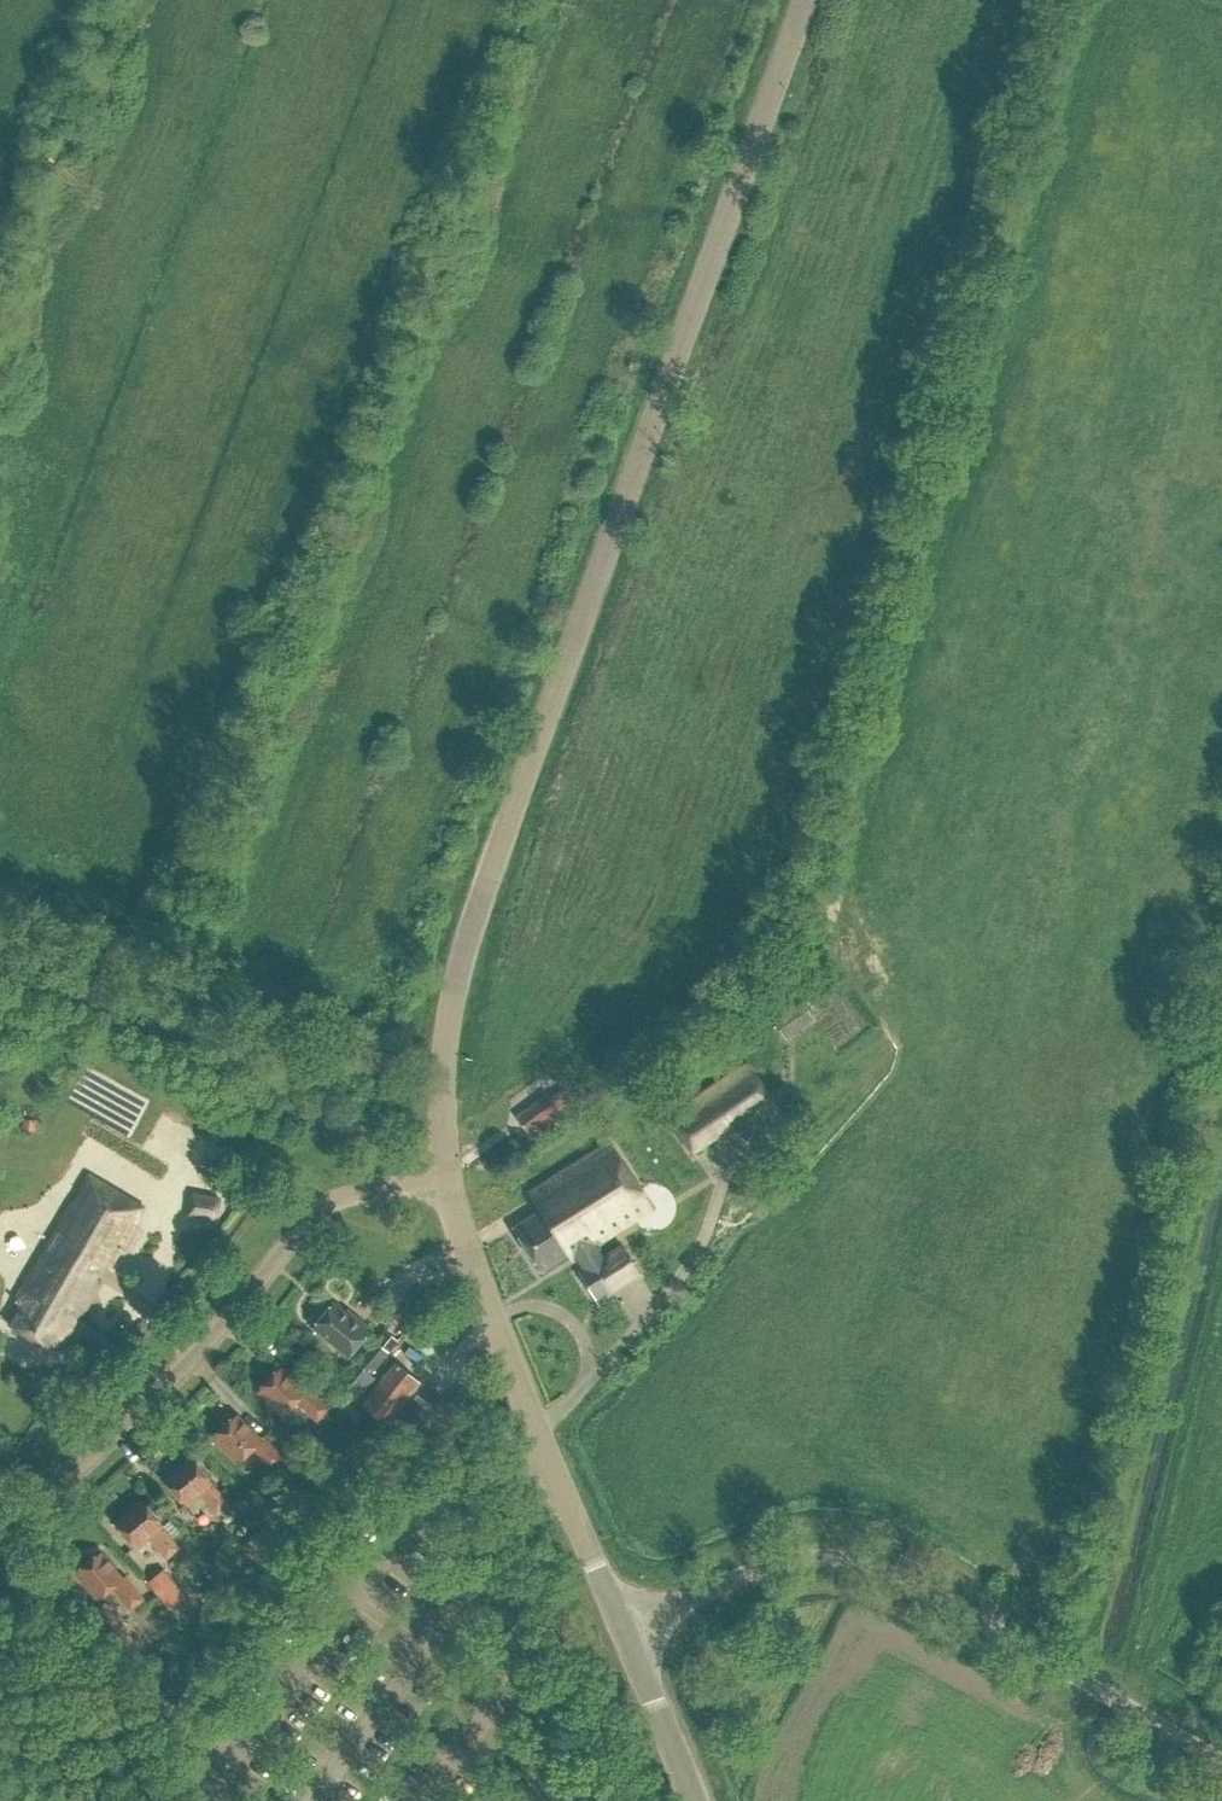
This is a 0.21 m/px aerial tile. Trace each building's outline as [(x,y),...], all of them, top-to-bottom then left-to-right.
[(775,1029),(782,1042),(810,1025),(798,1003),(763,1024),(769,1033),(775,1029)] [(689,1155),(769,1101),(741,1061),(662,1115),(689,1155)] [(527,1139),(570,1106),(555,1086),(512,1118),(527,1139)] [(35,1134),(36,1122),(20,1120),(18,1132),(35,1134)] [(832,1156),(843,1134),(832,1129),(821,1150),(832,1156)] [(601,1258),(594,1246),(652,1207),(609,1141),(528,1195),(540,1214),(512,1232),(540,1274),(566,1257),(569,1262),(578,1256),(584,1267),(577,1271),(596,1301),(641,1274),(623,1245),(601,1258)] [(59,1343),(139,1208),(83,1175),(9,1300),(16,1304),(4,1326),(44,1350),(51,1339),(59,1343)] [(215,1224),(219,1202),(187,1196),(183,1218),(215,1224)] [(312,1330),(350,1359),(373,1329),(349,1310),(346,1313),(333,1303),(312,1330)] [(358,1401),(377,1378),(372,1374),(390,1353),(376,1341),(339,1385),(358,1401)] [(443,1402),(397,1363),(363,1404),(417,1449),(427,1436),(437,1444),(478,1396),(460,1381),(443,1402)] [(306,1388),(281,1365),(258,1390),(282,1413),(294,1401),(315,1421),(330,1405),(309,1385),(306,1388)] [(260,1437),(236,1412),(211,1436),(237,1463),(250,1450),(269,1470),(284,1455),(263,1434),(260,1437)] [(228,1503),(210,1482),(211,1481),(191,1457),(163,1481),(184,1505),(197,1493),(215,1514),(228,1503)] [(281,1482),(296,1468),(285,1457),(270,1471),(281,1482)] [(180,1547),(161,1526),(160,1525),(162,1524),(141,1500),(114,1524),(134,1547),(146,1536),(166,1559),(180,1547)] [(262,1564),(284,1543),(268,1525),(245,1547),(262,1564)] [(122,1576),(101,1549),(73,1570),(94,1598),(110,1586),(128,1610),(144,1597),(125,1573),(122,1576)] [(172,1611),(189,1597),(165,1569),(149,1583),(172,1611)] [(111,1644),(128,1631),(107,1604),(90,1617),(111,1644)]
